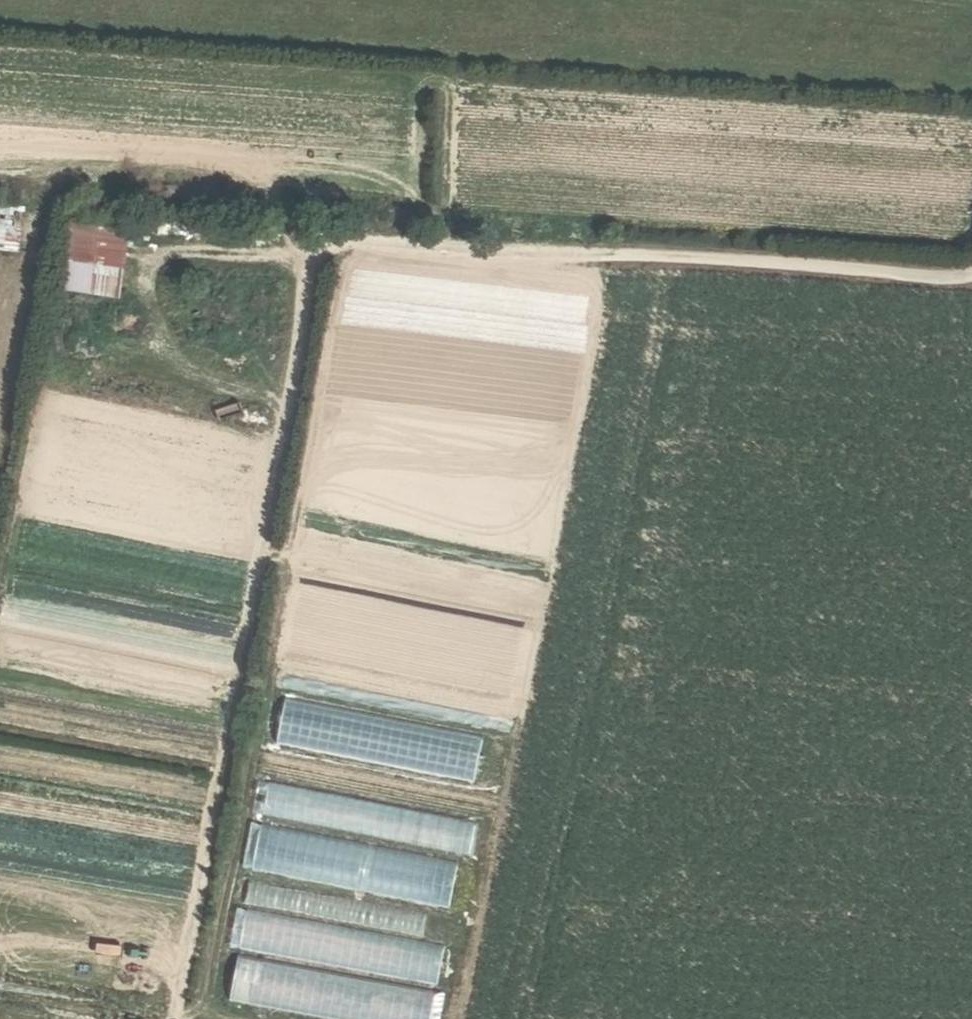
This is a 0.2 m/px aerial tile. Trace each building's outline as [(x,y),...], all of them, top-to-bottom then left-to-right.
[(25,206),(0,202),(0,249),(19,252),(25,206)] [(120,297),(131,218),(71,209),(60,288),(120,297)]
